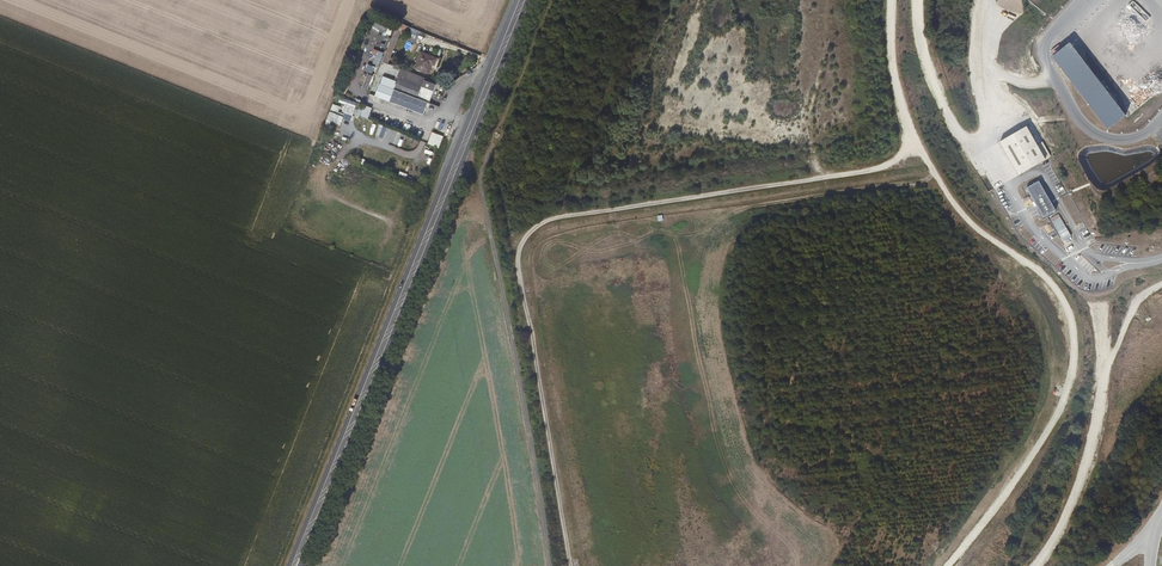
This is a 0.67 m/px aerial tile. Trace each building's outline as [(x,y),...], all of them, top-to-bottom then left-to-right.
[(402,23),(398,32),(404,34),(408,26),(402,23)] [(412,29),(407,39),(416,42),(420,32),(412,29)] [(377,51),(372,62),(379,65),(384,54),(377,51)] [(437,62),(420,56),(415,71),(429,77),(432,67),(434,68),(437,62)] [(414,88),(417,81),(401,76),(399,82),(414,88)] [(362,87),(367,90),(371,83),(366,81),(362,87)] [(428,105),(418,101),(422,90),(414,88),(399,82),(390,104),(424,117),(428,105)] [(422,90),(418,101),(428,105),(430,106),(437,88),(425,83),(422,90)] [(342,101),(340,113),(353,115),(355,103),(342,101)] [(360,116),(368,119),(372,108),(364,105),(360,116)] [(336,112),(331,110),(327,119),(340,125),(344,116),(338,113),(339,110),(338,109),(336,112)] [(380,126),(375,135),(383,139),(387,130),(380,126)] [(1045,158),(1027,128),(1003,142),(1020,172),(1045,158)] [(428,144),(439,148),(444,137),(432,132),(428,144)] [(1036,234),(1030,240),(1033,243),(1039,237),(1036,234)]
